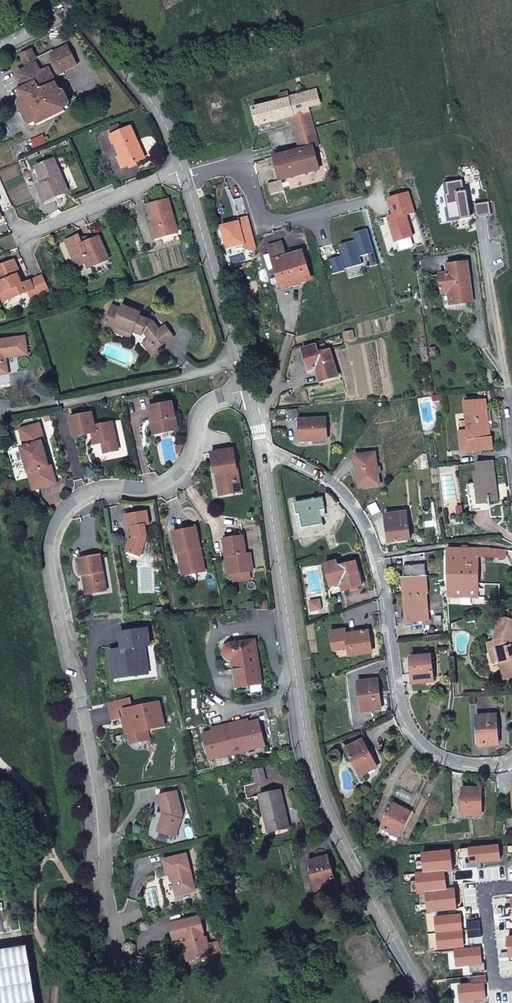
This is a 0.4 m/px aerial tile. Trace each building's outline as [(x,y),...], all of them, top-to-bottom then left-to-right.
[(29,43),(18,49),(25,62),(35,57),(29,43)] [(64,94),(60,93),(58,95),(55,88),(57,87),(55,82),(65,77),(64,74),(78,67),(69,49),(55,55),(53,53),(37,61),(35,57),(25,62),(29,71),(18,76),(25,91),(23,92),(26,100),(23,102),(20,103),(19,107),(29,128),(33,129),(37,127),(38,129),(66,115),(65,113),(70,112),(71,107),(64,94)] [(315,91),(305,94),(309,112),(321,109),(315,91)] [(301,151),(314,148),(319,146),(309,112),(305,94),(289,98),(287,93),(280,95),(282,101),(253,109),(263,149),(272,146),(267,124),(292,117),(301,151)] [(110,131),(113,137),(122,133),(119,126),(110,131)] [(111,138),(121,159),(124,158),(129,167),(145,160),(131,129),(122,133),(113,137),(111,138)] [(275,158),(276,161),(282,181),(315,172),(317,179),(321,178),(314,148),(301,151),(275,158)] [(124,158),(121,159),(118,160),(123,170),(129,167),(124,158)] [(45,205),(57,200),(55,197),(67,191),(54,163),(36,171),(43,187),(37,190),(45,205)] [(462,180),(446,183),(448,195),(446,195),(450,220),(461,218),(461,220),(471,219),(467,191),(464,192),(462,180)] [(284,192),(282,181),(269,184),(273,196),(284,192)] [(444,184),(436,197),(440,222),(450,220),(446,195),(448,195),(446,183),(444,184)] [(55,197),(57,200),(68,194),(67,191),(55,197)] [(415,213),(410,193),(388,199),(393,216),(388,217),(396,242),(413,237),(406,216),(415,213)] [(155,223),(160,238),(161,238),(164,245),(180,239),(167,200),(147,207),(153,224),(155,223)] [(240,222),(223,226),(229,248),(246,244),(247,249),(257,252),(258,248),(255,236),(253,237),(251,232),(254,232),(250,217),(239,219),(240,222)] [(154,240),(160,238),(155,223),(153,224),(149,225),(154,240)] [(375,253),(368,229),(353,233),(355,241),(341,245),(339,248),(342,256),(330,260),(335,274),(346,271),(346,269),(363,264),(360,257),(375,253)] [(77,268),(87,263),(90,262),(92,268),(109,260),(99,237),(82,245),(79,236),(66,242),(77,268)] [(306,265),(302,253),(292,256),(291,252),(286,253),(283,243),(270,247),(272,254),(265,256),(270,271),(276,269),(282,289),(310,280),(306,265)] [(310,251),(302,253),(306,265),(313,263),(310,251)] [(44,276),(25,285),(22,286),(21,282),(23,281),(15,263),(0,269),(0,281),(2,285),(0,286),(0,292),(6,304),(29,294),(35,292),(37,297),(50,291),(44,276)] [(440,275),(442,289),(451,288),(453,305),(467,303),(467,301),(472,301),(467,263),(447,265),(449,274),(440,275)] [(451,288),(442,289),(443,296),(448,295),(449,305),(453,305),(451,288)] [(145,332),(151,339),(156,335),(160,341),(154,345),(158,350),(174,338),(166,327),(160,331),(153,322),(150,321),(141,318),(142,314),(123,306),(121,310),(113,307),(104,329),(115,333),(117,327),(134,334),(135,333),(136,329),(145,332)] [(117,327),(115,333),(132,340),(134,334),(117,327)] [(156,335),(151,339),(144,344),(151,355),(158,350),(154,345),(160,341),(156,335)] [(9,374),(6,358),(28,355),(25,338),(0,342),(0,376),(9,374)] [(319,353),(316,346),(303,350),(309,369),(316,367),(321,382),(338,377),(330,350),(319,353)] [(148,408),(150,419),(153,419),(154,422),(156,421),(159,434),(178,430),(171,396),(155,399),(157,406),(148,408)] [(467,402),(469,421),(488,419),(486,400),(467,402)] [(278,411),(270,412),(271,420),(278,419),(278,411)] [(111,422),(94,426),(91,413),(70,418),(74,437),(91,433),(94,445),(102,443),(104,454),(118,451),(111,422)] [(153,419),(150,419),(151,422),(153,435),(159,434),(156,421),(154,422),(153,419)] [(326,419),(300,420),(301,442),(327,441),(326,419)] [(488,419),(469,421),(470,431),(461,433),(463,451),(473,450),(474,451),(483,450),(483,449),(493,447),(492,436),(490,437),(488,419)] [(20,448),(27,473),(34,471),(38,489),(47,486),(47,484),(54,482),(50,466),(47,467),(46,462),(41,442),(44,441),(39,424),(19,430),(24,447),(20,448)] [(226,488),(228,495),(239,494),(236,481),(238,481),(233,450),(210,454),(214,474),(218,473),(219,477),(217,478),(219,489),(226,488)] [(356,457),(357,470),(361,470),(363,488),(380,486),(376,454),(356,457)] [(493,461),(478,463),(478,473),(476,473),(477,484),(468,485),(471,512),(481,511),(480,504),(491,502),(498,501),(493,461)] [(34,471),(27,473),(32,490),(38,489),(34,471)] [(220,497),(228,495),(226,488),(219,489),(220,497)] [(323,499),(296,504),(297,515),(300,514),(303,528),(323,524),(320,510),(325,510),(323,499)] [(492,510),(491,502),(480,504),(481,511),(492,510)] [(131,542),(127,552),(138,557),(146,536),(144,526),(148,525),(146,512),(124,515),(126,528),(131,528),(132,533),(135,533),(136,537),(132,538),(131,542)] [(385,515),(387,529),(390,529),(392,542),(410,540),(406,512),(385,515)] [(190,570),(190,575),(203,572),(194,528),(171,533),(176,555),(180,554),(181,560),(179,561),(181,572),(190,570)] [(228,558),(231,575),(251,573),(248,554),(245,555),(242,537),(223,539),(225,558),(228,558)] [(464,549),(448,549),(449,597),(477,597),(477,556),(491,556),(491,554),(493,554),(493,551),(491,551),(490,549),(468,549),(468,547),(464,547),(464,549)] [(491,554),(491,556),(491,557),(505,556),(505,549),(490,549),(491,551),(493,551),(493,554),(491,554)] [(405,566),(406,578),(426,576),(424,553),(408,556),(409,565),(405,566)] [(105,590),(98,554),(77,558),(80,575),(84,574),(88,593),(105,590)] [(326,565),(332,587),(342,585),(344,591),(362,586),(356,562),(338,567),(337,562),(326,565)] [(426,576),(406,578),(409,622),(429,621),(427,594),(428,593),(426,576)] [(342,585),(332,587),(334,594),(344,591),(342,585)] [(319,600),(310,600),(310,610),(320,609),(319,600)] [(502,617),(498,620),(495,632),(501,633),(501,638),(491,641),(496,662),(500,660),(501,669),(505,669),(507,677),(511,676),(511,620),(502,617)] [(120,650),(110,652),(112,662),(134,672),(146,670),(142,645),(149,644),(147,627),(119,631),(121,647),(120,647),(120,650)] [(333,650),(348,649),(352,648),(352,656),(372,653),(369,630),(346,634),(346,629),(331,631),(333,650)] [(233,661),(235,675),(237,688),(262,685),(255,641),(232,644),(225,648),(225,656),(228,660),(233,661)] [(492,663),(496,662),(491,641),(486,642),(492,663)] [(431,656),(412,658),(414,684),(433,682),(431,656)] [(358,682),(361,711),(381,709),(378,680),(358,682)] [(129,698),(106,702),(110,721),(121,718),(125,735),(127,734),(135,733),(137,743),(148,741),(146,730),(163,727),(158,702),(131,708),(129,698)] [(497,716),(477,717),(479,746),(499,745),(497,716)] [(240,722),(231,724),(238,753),(246,751),(245,748),(265,743),(263,735),(265,734),(264,729),(261,729),(260,721),(240,725),(240,722)] [(224,729),(204,734),(206,742),(204,743),(205,748),(208,748),(210,756),(229,752),(230,755),(238,753),(231,724),(223,726),(224,729)] [(135,733),(127,734),(129,744),(137,743),(135,733)] [(346,748),(360,776),(377,767),(363,740),(346,748)] [(253,772),(256,784),(266,781),(263,770),(253,772)] [(481,814),(481,788),(463,788),(462,800),(459,800),(459,805),(463,805),(463,815),(481,814)] [(164,815),(163,820),(160,820),(157,832),(176,838),(182,816),(176,791),(158,796),(162,815),(164,815)] [(269,833),(289,828),(281,792),(261,797),(269,833)] [(386,819),(382,827),(398,836),(410,812),(394,804),(389,814),(386,813),(384,817),(386,819)] [(171,875),(176,896),(195,891),(186,854),(163,860),(167,876),(171,875)] [(315,892),(326,890),(325,886),(335,883),(328,857),(308,863),(315,892)] [(184,942),(189,960),(210,955),(208,944),(206,937),(203,937),(202,932),(204,932),(200,916),(171,923),(175,939),(188,936),(190,941),(184,942)] [(21,931),(19,922),(10,924),(12,932),(21,931)] [(208,944),(210,955),(220,952),(217,941),(208,944)] [(24,947),(0,951),(0,1002),(33,1002),(24,947)]
